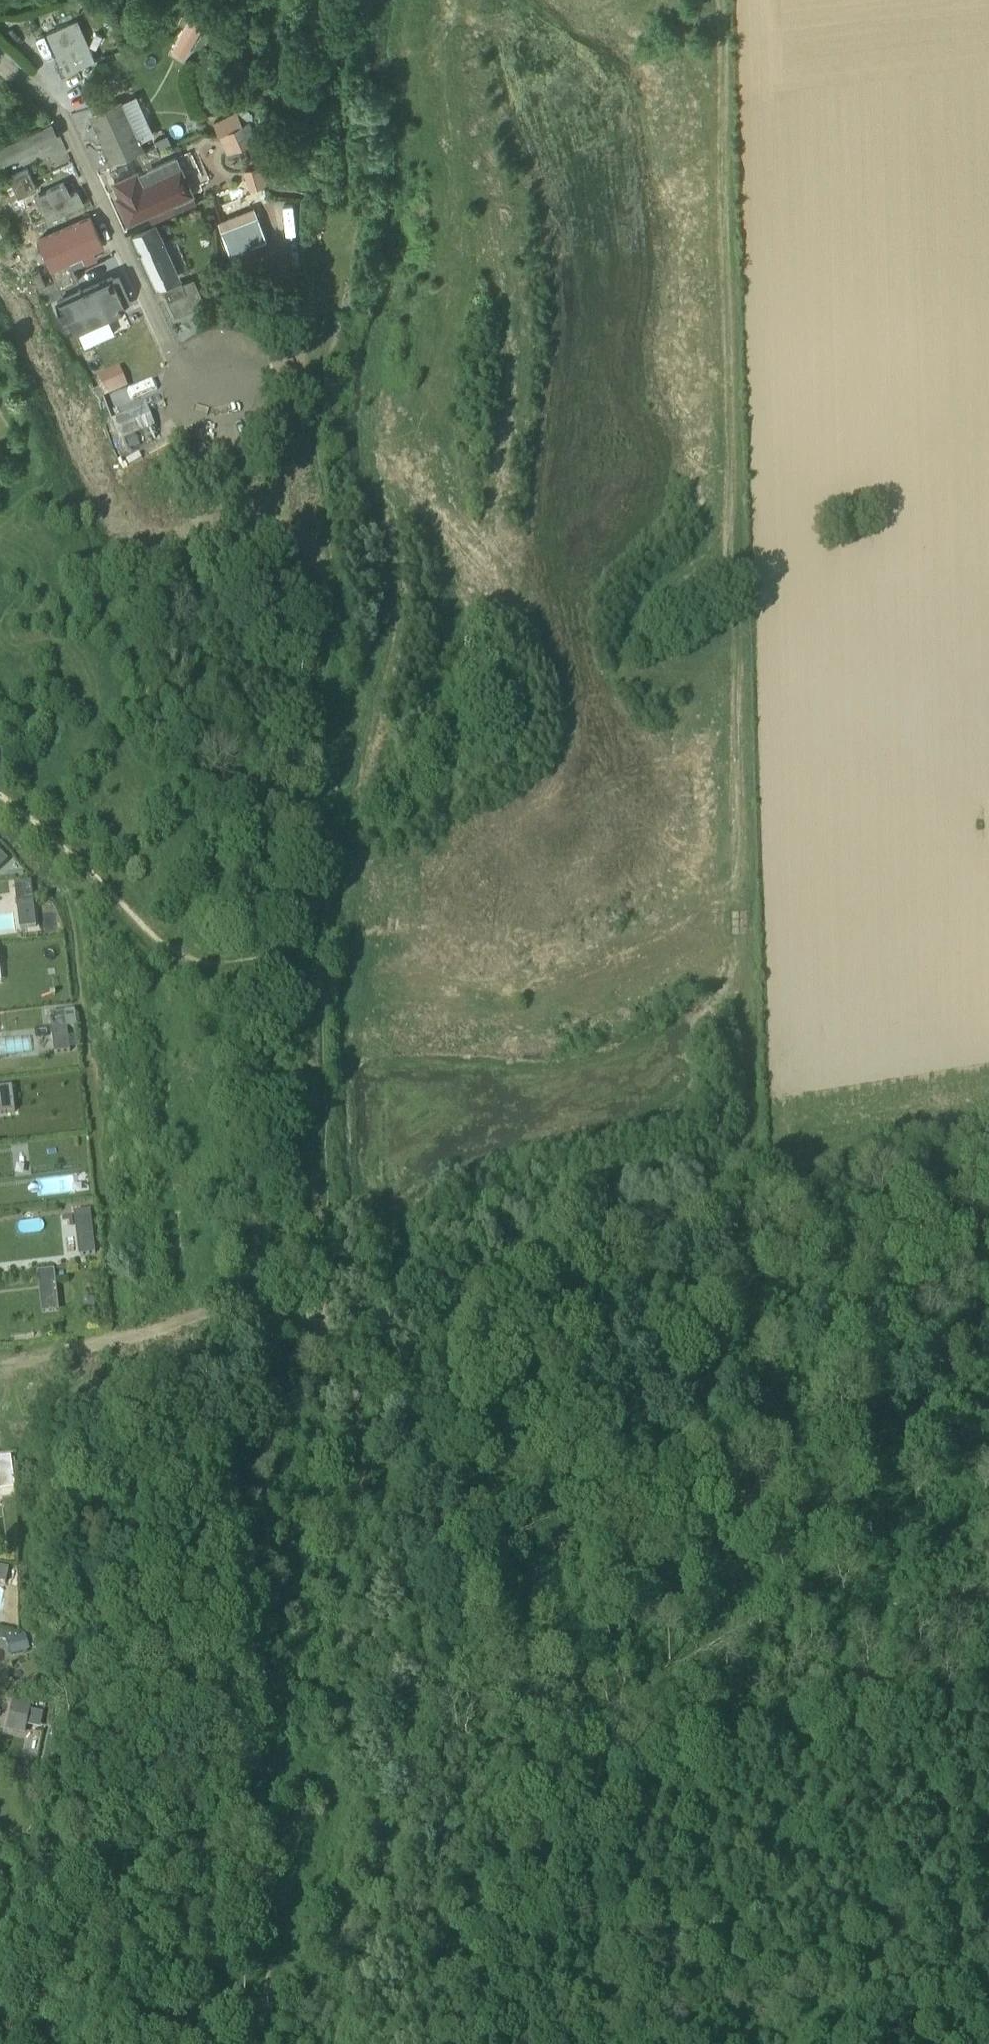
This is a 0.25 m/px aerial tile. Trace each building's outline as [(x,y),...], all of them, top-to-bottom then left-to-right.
[(172,50),(188,58),(208,22),(192,14),(172,50)] [(59,60),(60,62),(56,64),(62,76),(67,74),(95,60),(89,46),(59,60)] [(89,118),(106,159),(155,139),(138,98),(89,118)] [(226,116),(214,121),(219,133),(222,140),(224,144),(235,140),(248,134),(241,120),(246,118),(243,110),(238,112),(237,111),(226,116)] [(0,148),(0,166),(3,173),(65,146),(55,123),(0,148)] [(161,155),(159,151),(156,145),(137,153),(142,164),(161,155)] [(147,175),(166,166),(161,155),(142,164),(147,175)] [(263,166),(245,171),(251,189),(268,184),(263,166)] [(32,178),(28,168),(9,176),(14,187),(32,178)] [(142,176),(114,187),(129,223),(157,212),(142,176)] [(14,187),(19,197),(37,189),(32,178),(14,187)] [(71,183),(37,199),(51,228),(84,212),(71,183)] [(92,216),(36,242),(44,260),(100,235),(92,216)] [(268,242),(259,220),(224,233),(233,255),(237,267),(255,260),(250,248),(268,242)] [(178,280),(156,229),(133,239),(155,290),(178,280)] [(70,260),(51,268),(56,278),(74,270),(70,260)] [(56,278),(61,289),(79,280),(74,270),(56,278)] [(63,294),(61,289),(56,278),(46,283),(38,286),(45,302),(63,294)] [(187,292),(182,282),(182,281),(163,289),(168,300),(187,292)] [(115,287),(70,306),(79,328),(125,308),(115,287)] [(241,328),(245,317),(233,313),(229,324),(241,328)] [(85,346),(115,333),(107,316),(78,330),(85,346)] [(117,392),(109,373),(98,378),(106,397),(117,392)] [(109,410),(113,421),(120,440),(154,428),(147,408),(131,414),(127,403),(109,410)] [(140,445),(136,435),(125,439),(129,450),(140,445)] [(11,861),(0,850),(0,872),(11,861)] [(16,884),(19,906),(35,904),(33,882),(16,884)] [(75,1011),(66,1012),(68,1028),(77,1027),(75,1011)] [(68,1028),(66,1012),(50,1014),(53,1037),(69,1035),(68,1028)] [(12,1087),(0,1088),(0,1113),(15,1112),(12,1087)] [(94,1236),(91,1211),(75,1213),(78,1238),(94,1236)] [(56,1282),(55,1270),(38,1272),(39,1284),(56,1282)] [(16,1477),(14,1454),(0,1456),(0,1479),(16,1477)] [(30,1650),(23,1633),(18,1635),(0,1631),(0,1640),(7,1641),(11,1655),(30,1650)] [(14,1699),(7,1729),(27,1733),(33,1702),(14,1699)]
